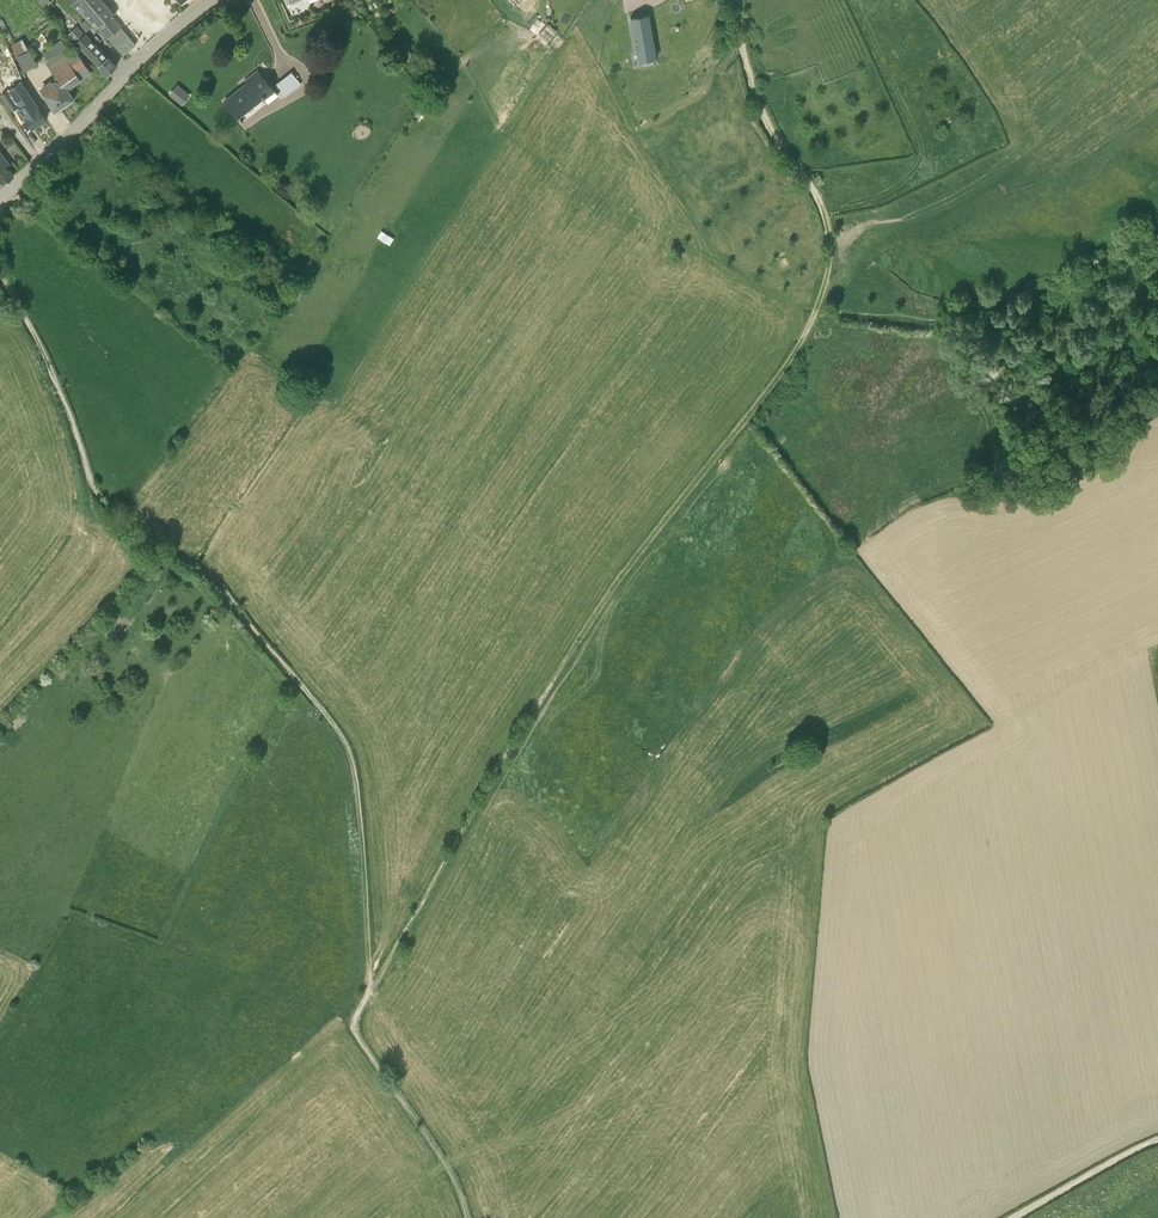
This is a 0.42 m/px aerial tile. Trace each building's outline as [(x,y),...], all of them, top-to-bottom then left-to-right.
[(44,8),(52,1),(51,0),(37,0),(44,8)] [(121,27),(111,15),(114,13),(103,0),(71,0),(98,31),(100,30),(108,39),(109,38),(123,54),(135,43),(121,27)] [(531,0),(513,0),(523,9),(531,0)] [(647,15),(628,15),(629,66),(648,66),(647,15)] [(92,26),(85,18),(80,23),(87,31),(92,26)] [(117,66),(108,57),(78,27),(69,35),(108,74),(117,66)] [(40,108),(29,90),(26,79),(18,64),(5,42),(0,34),(0,70),(2,73),(1,74),(26,117),(32,127),(46,118),(40,108)] [(12,45),(17,55),(25,71),(38,64),(30,49),(28,49),(23,39),(12,45)] [(48,60),(67,47),(62,39),(43,53),(48,60)] [(410,52),(406,48),(400,52),(401,52),(404,57),(410,52)] [(76,50),(70,54),(66,57),(81,79),(91,71),(76,50)] [(66,57),(63,51),(47,62),(56,77),(40,88),(48,100),(55,111),(55,112),(75,98),(68,88),(81,79),(66,57)] [(269,102),(278,94),(258,69),(245,80),(250,87),(237,98),(233,94),(225,100),(239,119),(266,98),(269,102)] [(294,70),(277,83),(286,96),(304,82),(294,70)] [(182,97),(173,89),(169,94),(177,102),(182,97)] [(19,106),(9,90),(2,94),(13,110),(19,106)] [(4,184),(14,175),(7,166),(10,164),(2,155),(0,153),(0,178),(4,184)] [(393,243),(396,236),(384,229),(380,236),(393,243)]
